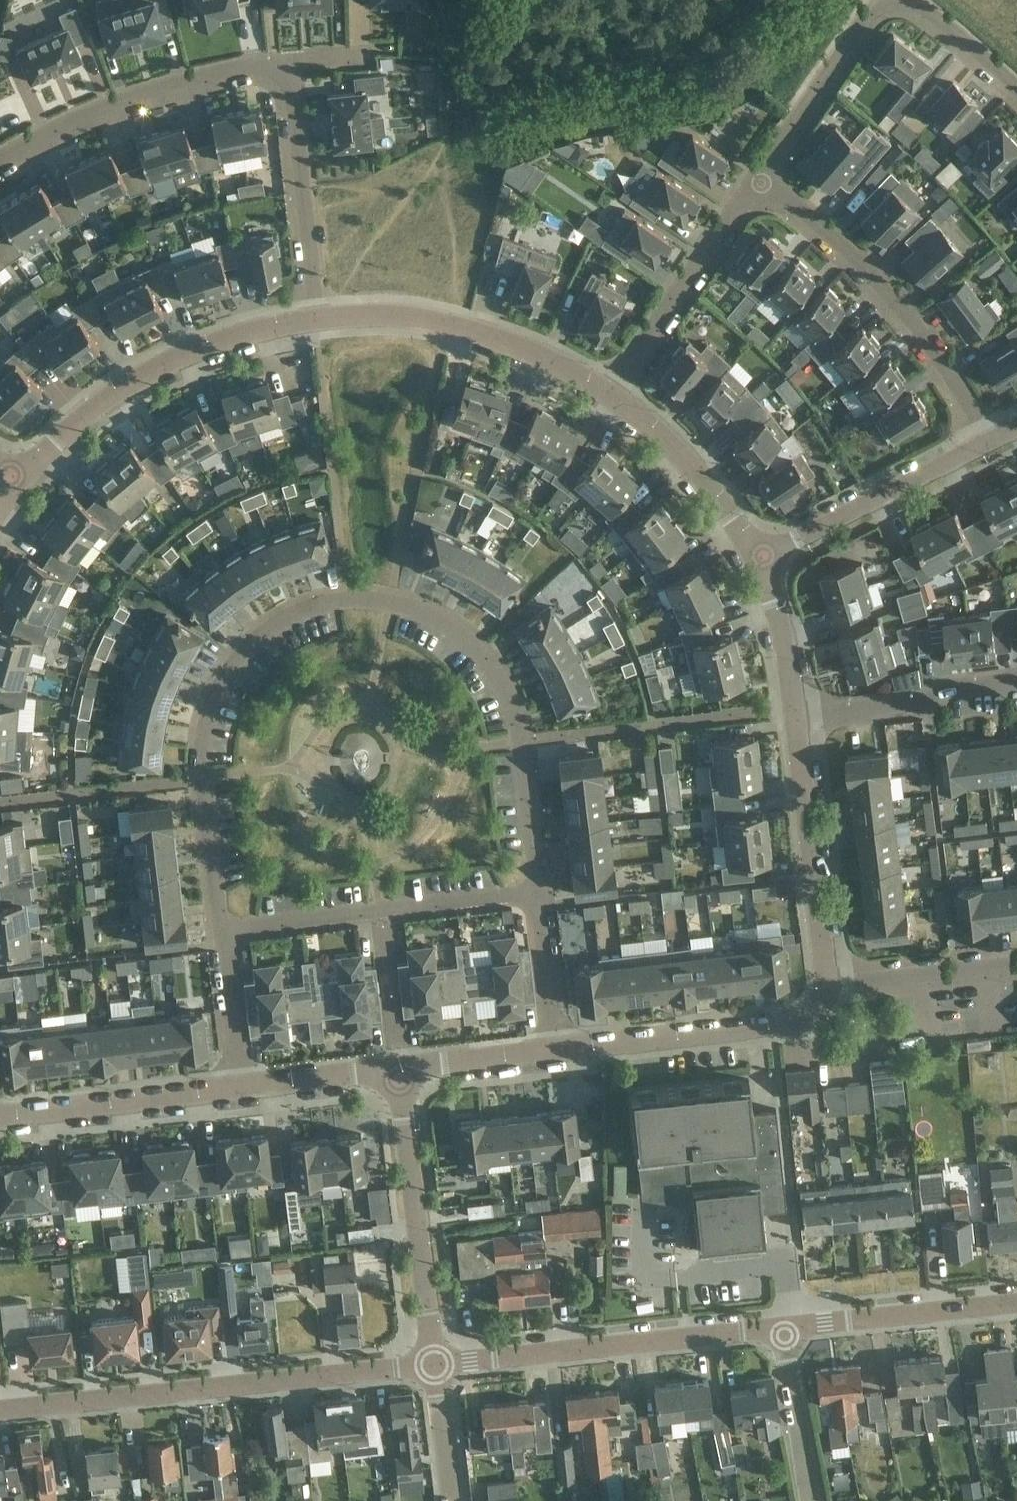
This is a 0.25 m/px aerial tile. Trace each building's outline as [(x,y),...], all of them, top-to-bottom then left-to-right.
[(118,9),(100,15),(110,49),(164,33),(158,12),(169,9),(166,0),(115,0),(118,9)] [(187,8),(193,7),(196,22),(211,18),(210,15),(238,9),(236,0),(185,0),(187,8)] [(332,6),(331,0),(276,0),(276,10),(332,6)] [(66,28),(17,50),(31,82),(82,59),(75,43),(88,37),(75,8),(60,14),(66,28)] [(893,35),(875,58),(911,86),(929,62),(893,35)] [(6,59),(9,43),(0,42),(0,58),(6,59)] [(330,96),(335,151),(374,147),(373,136),(386,134),(384,116),(371,118),(368,93),(386,91),(384,75),(356,78),(358,92),(330,96)] [(953,82),(945,91),(936,83),(912,110),(926,122),(934,113),(952,129),(976,102),(953,82)] [(898,120),(917,97),(906,88),(887,111),(898,120)] [(235,112),(244,156),(268,152),(260,107),(235,112)] [(244,156),(235,112),(211,117),(216,140),(203,144),(210,169),(221,166),(220,161),(244,156)] [(888,132),(897,122),(886,113),(878,123),(888,132)] [(902,139),(912,127),(902,118),(892,130),(902,139)] [(210,169),(203,144),(191,147),(184,124),(160,131),(174,174),(197,167),(199,171),(210,169)] [(432,125),(428,130),(429,134),(438,133),(437,125),(432,125)] [(836,126),(802,166),(830,191),(839,181),(849,190),(891,142),(879,132),(863,150),(836,126)] [(1000,168),(1009,160),(1009,159),(1016,151),(1016,144),(1001,127),(989,139),(987,136),(975,147),(978,150),(969,159),(982,172),(974,179),(989,196),(1006,179),(997,170),(1000,167),(1000,168)] [(174,174),(160,131),(136,139),(144,162),(132,166),(141,190),(152,186),(151,181),(174,174)] [(631,143),(643,151),(651,140),(639,132),(631,143)] [(678,175),(686,164),(710,180),(717,171),(719,172),(728,159),(693,134),(684,146),(672,138),(657,161),(678,175)] [(964,141),(955,149),(963,158),(972,150),(964,141)] [(577,143),(568,157),(579,163),(585,153),(583,147),(577,143)] [(87,159),(106,200),(128,190),(130,194),(141,190),(132,166),(120,171),(110,149),(87,159)] [(76,220),(86,215),(84,210),(106,200),(87,159),(65,169),(75,192),(64,198),(76,220)] [(935,174),(946,186),(962,171),(950,159),(935,174)] [(507,169),(505,179),(522,189),(534,169),(523,163),(507,169)] [(882,163),(865,180),(874,189),(891,171),(882,163)] [(629,203),(650,217),(658,205),(682,222),(688,212),(690,213),(700,200),(656,170),(641,192),(637,190),(629,203)] [(880,199),(862,218),(884,240),(893,231),(914,209),(923,200),(900,178),(899,179),(891,171),(874,189),(871,191),(880,199)] [(263,181),(237,185),(240,199),(265,194),(263,181)] [(19,196),(42,234),(62,222),(65,226),(76,220),(64,198),(52,203),(40,183),(19,196)] [(997,201),(1006,213),(1015,206),(1016,209),(1016,185),(997,201)] [(0,207),(0,213),(10,229),(0,236),(0,237),(14,257),(23,251),(21,246),(42,234),(19,196),(0,207)] [(940,203),(931,211),(939,220),(948,212),(940,203)] [(624,209),(601,244),(622,258),(630,246),(654,263),(660,253),(662,255),(672,241),(624,209)] [(922,217),(914,209),(893,231),(900,238),(922,217)] [(149,214),(136,219),(140,230),(154,226),(149,214)] [(925,285),(942,270),(961,253),(930,218),(915,231),(924,242),(903,260),(912,270),(925,285)] [(237,262),(250,259),(254,282),(261,281),(262,285),(274,282),(274,279),(281,277),(276,254),(280,253),(277,241),(274,241),(272,233),(247,238),(246,233),(230,237),(231,239),(237,262)] [(778,279),(768,270),(783,251),(778,247),(780,244),(770,236),(768,239),(762,234),(747,253),(745,251),(737,261),(740,263),(734,270),(746,279),(740,287),(758,301),(764,294),(778,279)] [(498,237),(488,235),(485,246),(495,249),(498,237)] [(88,256),(102,247),(94,236),(80,245),(88,256)] [(14,257),(0,237),(0,267),(14,257)] [(520,268),(509,300),(536,310),(556,256),(503,237),(494,259),(520,268)] [(208,295),(230,288),(224,268),(238,264),(237,262),(231,239),(215,243),(216,248),(194,255),(199,270),(208,295)] [(983,279),(994,270),(1005,261),(996,249),(974,267),(976,270),(983,279)] [(208,295),(199,270),(194,255),(173,262),(172,258),(156,264),(166,288),(179,282),(186,303),(208,295)] [(808,305),(798,296),(814,278),(806,271),(808,268),(799,260),(797,262),(794,260),(778,279),(764,294),(784,311),(780,315),(789,323),(792,320),(808,305)] [(156,264),(141,270),(121,281),(143,326),(156,320),(154,316),(163,312),(153,293),(166,288),(156,264)] [(587,333),(601,341),(626,295),(603,282),(605,278),(592,270),(580,293),(592,300),(578,325),(588,331),(587,333)] [(38,273),(30,279),(36,287),(43,281),(38,273)] [(121,281),(99,291),(85,299),(99,321),(111,314),(121,333),(129,329),(131,332),(143,326),(121,281)] [(939,301),(967,339),(999,315),(998,315),(988,302),(983,306),(965,282),(939,301)] [(40,284),(3,310),(13,324),(50,298),(40,284)] [(835,334),(826,324),(843,307),(836,299),(838,297),(829,288),(827,290),(825,288),(808,305),(792,320),(811,339),(804,345),(812,354),(818,348),(835,334)] [(52,321),(80,360),(99,346),(87,329),(99,321),(85,299),(71,307),(74,311),(56,324),(53,320),(52,321)] [(734,310),(726,319),(734,326),(742,316),(734,310)] [(761,319),(756,329),(772,337),(777,326),(761,319)] [(38,365),(49,356),(61,373),(80,360),(52,321),(33,334),(21,344),(38,365)] [(982,361),(998,387),(1013,378),(1015,382),(1016,380),(1016,324),(1005,331),(1005,332),(1007,331),(1013,342),(982,361)] [(861,364),(879,348),(877,346),(880,344),(872,334),(869,336),(862,328),(843,343),(835,334),(818,348),(812,354),(820,363),(827,357),(844,378),(861,364)] [(731,364),(716,351),(707,343),(701,351),(689,341),(684,347),(681,345),(673,355),(676,357),(660,376),(666,380),(663,383),(673,391),(675,388),(681,393),(696,374),(709,386),(728,368),(731,364)] [(38,365),(21,344),(16,349),(0,364),(0,379),(25,405),(42,389),(27,374),(38,365)] [(756,377),(763,366),(743,355),(737,366),(756,377)] [(867,408),(884,396),(904,381),(902,379),(905,377),(897,367),(894,369),(888,360),(868,374),(861,364),(844,378),(841,380),(848,389),(851,387),(867,408)] [(740,417),(759,400),(747,386),(728,368),(709,386),(692,403),(695,405),(692,408),(701,417),(704,414),(712,422),(728,404),(740,417)] [(768,393),(779,384),(768,370),(757,379),(768,393)] [(784,398),(795,389),(786,378),(775,387),(784,398)] [(0,379),(0,414),(8,422),(25,405),(0,379)] [(245,389),(258,429),(280,422),(281,427),(297,422),(295,416),(306,413),(301,397),(291,401),(289,397),(274,402),(268,381),(263,383),(262,380),(248,384),(249,387),(245,389)] [(474,426),(487,391),(483,390),(484,387),(471,382),(470,385),(465,384),(453,419),(474,426)] [(235,436),(258,429),(245,389),(241,390),(240,387),(227,391),(228,394),(223,396),(229,416),(218,421),(228,445),(237,441),(235,436)] [(494,443),(504,448),(514,424),(503,419),(510,399),(504,397),(506,394),(493,389),(491,393),(487,391),(474,426),(471,436),(494,443)] [(884,396),(867,408),(859,414),(865,422),(866,423),(874,418),(888,440),(895,436),(897,439),(908,432),(906,429),(926,416),(922,410),(925,408),(918,397),(915,399),(912,393),(891,406),(884,396)] [(788,434),(772,414),(759,400),(740,417),(751,430),(733,444),(739,453),(737,456),(745,466),(747,463),(749,466),(768,451),(788,434)] [(228,445),(218,421),(206,426),(196,407),(191,410),(190,407),(177,413),(179,416),(175,418),(196,456),(197,459),(217,448),(218,449),(228,445)] [(440,410),(437,418),(446,421),(449,413),(440,410)] [(514,424),(504,448),(502,452),(511,456),(520,461),(524,453),(535,460),(557,423),(553,420),(554,417),(543,411),(541,413),(536,411),(525,429),(514,424)] [(859,414),(851,420),(857,428),(865,422),(859,414)] [(196,456),(175,418),(171,420),(170,418),(158,424),(159,427),(155,430),(165,448),(155,456),(169,477),(177,471),(174,467),(196,456)] [(551,479),(559,485),(576,460),(566,453),(577,434),(572,432),(574,429),(562,422),(560,425),(557,423),(535,460),(546,466),(541,474),(551,479)] [(823,423),(810,429),(816,442),(829,436),(823,423)] [(768,451),(779,465),(759,478),(762,484),(759,486),(767,497),(770,495),(773,501),(794,487),(795,490),(806,483),(804,480),(815,473),(800,451),(804,448),(792,431),(788,434),(768,451)] [(160,483),(169,477),(155,456),(144,463),(131,446),(126,450),(124,447),(114,456),(116,458),(112,461),(139,494),(157,479),(160,483)] [(321,448),(306,452),(311,468),(326,463),(321,448)] [(581,491),(590,499),(618,467),(615,464),(617,461),(607,452),(605,455),(601,451),(587,467),(576,460),(559,485),(567,490),(575,498),(581,491)] [(98,473),(94,476),(108,493),(99,502),(121,523),(128,516),(131,520),(149,505),(139,494),(112,461),(109,464),(107,462),(96,470),(98,473)] [(449,465),(446,476),(456,479),(460,469),(449,465)] [(622,470),(618,467),(590,499),(608,514),(605,518),(612,525),(631,507),(622,498),(636,482),(632,479),(634,476),(624,467),(622,470)] [(229,483),(228,483),(233,492),(233,493),(244,487),(239,478),(229,483)] [(1006,487),(1016,510),(1016,478),(1008,482),(1009,485),(1006,487)] [(282,485),(285,496),(297,493),(293,481),(282,485)] [(1016,525),(1016,510),(1006,487),(1002,489),(1000,486),(988,493),(989,496),(985,498),(994,517),(980,524),(991,547),(1005,540),(1002,533),(1016,525)] [(262,490),(251,495),(256,506),(267,501),(262,490)] [(464,490),(459,501),(470,506),(475,495),(464,490)] [(509,490),(503,501),(509,504),(516,493),(509,490)] [(789,492),(777,500),(785,512),(797,504),(789,493),(789,492)] [(245,510),(256,506),(251,495),(240,499),(245,510)] [(114,530),(121,523),(99,502),(91,511),(74,497),(71,501),(68,499),(59,510),(62,512),(59,516),(92,542),(100,533),(107,539),(114,530)] [(195,498),(188,502),(195,513),(206,507),(202,500),(195,498)] [(619,533),(633,551),(671,522),(668,519),(671,517),(662,506),(659,508),(656,503),(639,517),(631,507),(612,525),(619,533)] [(487,514),(497,520),(503,509),(493,504),(487,514)] [(513,515),(503,509),(497,520),(508,526),(513,515)] [(935,523),(953,558),(964,552),(967,559),(991,547),(980,524),(966,532),(956,512),(951,515),(950,512),(938,518),(939,521),(935,523)] [(78,560),(92,542),(59,516),(56,519),(54,517),(45,528),(48,530),(44,534),(61,547),(54,558),(75,572),(81,563),(78,560)] [(206,518),(196,525),(203,535),(213,528),(206,518)] [(306,569),(322,564),(321,560),(331,557),(325,536),(326,535),(325,532),(324,532),(320,520),(294,527),(304,565),(306,569)] [(647,570),(653,578),(675,565),(668,554),(685,541),(682,537),(684,534),(676,524),(673,526),(671,522),(633,551),(647,570)] [(932,569),(953,558),(935,523),(931,525),(930,522),(918,528),(919,531),(914,534),(924,553),(910,560),(916,574),(921,583),(935,576),(932,569)] [(193,542),(203,535),(196,525),(186,532),(193,542)] [(269,536),(284,572),(304,565),(294,527),(269,536)] [(441,577),(443,573),(457,537),(432,527),(427,538),(426,538),(425,541),(426,542),(417,562),(427,566),(425,570),(441,577)] [(530,527),(523,536),(533,543),(540,534),(530,527)] [(245,548),(263,582),(284,572),(269,536),(245,548)] [(443,573),(463,583),(481,549),(457,537),(443,573)] [(581,538),(572,549),(579,555),(588,544),(581,538)] [(138,540),(120,563),(131,572),(148,550),(138,540)] [(162,553),(170,562),(179,554),(171,545),(162,553)] [(222,562),(244,594),(263,582),(245,548),(222,562)] [(463,583),(480,594),(503,564),(481,549),(463,583)] [(916,574),(910,560),(905,552),(894,558),(905,579),(916,574)] [(75,572),(54,558),(47,568),(28,558),(26,563),(23,561),(16,574),(19,575),(17,579),(51,596),(55,598),(55,599),(59,601),(70,580),(75,572)] [(244,594),(222,562),(201,579),(227,608),(244,594)] [(824,585),(827,596),(869,584),(862,563),(824,574),(827,584),(824,585)] [(525,579),(503,564),(480,594),(478,598),(492,607),(495,604),(503,610),(516,592),(517,593),(519,590),(518,589),(525,579)] [(681,575),(675,565),(653,578),(658,587),(666,583),(676,604),(711,587),(709,583),(712,582),(706,569),(703,571),(701,566),(681,575)] [(622,571),(612,579),(625,594),(634,586),(622,571)] [(916,574),(905,579),(910,589),(921,583),(916,574)] [(25,610),(21,622),(45,631),(48,622),(43,620),(55,599),(55,598),(51,596),(17,579),(15,583),(12,581),(6,594),(9,595),(6,600),(25,610)] [(230,610),(227,608),(201,579),(181,597),(190,606),(189,607),(191,610),(192,609),(207,626),(215,618),(217,622),(230,610)] [(994,582),(996,599),(1006,597),(1004,581),(994,582)] [(836,617),(856,611),(875,606),(869,584),(827,596),(830,607),(833,606),(836,617)] [(679,629),(682,638),(706,630),(702,618),(721,608),(719,603),(722,602),(716,590),(713,591),(711,587),(676,604),(672,606),(683,627),(679,629)] [(899,595),(902,607),(924,600),(922,591),(921,589),(899,595)] [(587,600),(593,610),(604,603),(597,593),(587,600)] [(928,613),(924,600),(902,607),(905,619),(928,613)] [(124,621),(130,611),(119,605),(114,615),(124,621)] [(1007,606),(1010,627),(1016,626),(1016,605),(1007,606)] [(530,652),(533,649),(565,628),(550,606),(540,612),(539,612),(536,614),(537,614),(518,626),(524,635),(521,638),(530,652)] [(1010,627),(1007,606),(991,608),(992,612),(969,615),(974,657),(978,656),(979,660),(992,658),(992,655),(997,654),(994,629),(1010,627)] [(974,657),(969,615),(946,618),(945,613),(929,615),(930,626),(932,640),(948,639),(950,660),(956,659),(956,662),(970,661),(969,658),(974,657)] [(190,660),(198,645),(194,643),(200,634),(181,623),(181,622),(178,620),(178,621),(167,615),(153,638),(186,658),(190,660)] [(603,626),(608,636),(619,631),(614,620),(603,626)] [(45,631),(21,622),(16,633),(0,629),(0,653),(30,661),(33,650),(42,653),(45,642),(49,633),(45,631)] [(844,656),(886,644),(880,622),(841,633),(844,644),(841,645),(844,656)] [(898,628),(901,639),(918,635),(918,632),(917,628),(917,623),(898,628)] [(932,640),(930,626),(917,628),(918,632),(918,635),(920,651),(933,650),(932,640)] [(565,628),(533,649),(544,669),(579,651),(565,628)] [(699,668),(737,659),(736,655),(739,654),(736,641),(732,641),(731,636),(710,641),(706,630),(682,638),(686,648),(691,670),(699,668)] [(619,631),(608,636),(613,647),(624,641),(619,631)] [(115,637),(104,633),(100,643),(110,648),(115,637)] [(176,677),(186,658),(153,638),(140,662),(176,677)] [(105,659),(110,648),(100,643),(95,654),(105,659)] [(854,676),(897,664),(890,643),(886,644),(844,656),(848,667),(851,666),(854,676)] [(82,660),(86,648),(74,644),(71,651),(75,658),(82,660)] [(651,650),(638,655),(646,676),(657,673),(651,650)] [(544,669),(553,689),(589,676),(579,651),(544,669)] [(30,661),(0,653),(0,678),(3,679),(1,691),(26,695),(28,685),(19,683),(25,661),(29,663),(30,661)] [(738,663),(737,659),(699,668),(691,670),(697,693),(742,682),(741,677),(744,676),(741,663),(738,663)] [(621,664),(625,675),(636,671),(632,660),(621,664)] [(168,698),(176,677),(140,662),(131,687),(168,698)] [(657,673),(646,676),(652,699),(663,696),(657,673)] [(589,676),(553,689),(549,690),(555,706),(559,704),(563,714),(583,707),(584,707),(587,706),(587,705),(599,701),(589,676)] [(124,713),(162,720),(168,698),(131,687),(124,713)] [(26,695),(1,691),(0,695),(0,727),(18,728),(19,705),(24,706),(26,695)] [(94,695),(82,692),(80,704),(92,706),(94,695)] [(90,718),(92,706),(80,704),(78,716),(90,718)] [(162,720),(124,713),(121,739),(159,742),(162,720)] [(61,720),(60,728),(68,730),(69,721),(61,720)] [(18,728),(0,727),(0,767),(19,768),(21,752),(16,751),(18,728)] [(88,736),(76,735),(75,747),(86,748),(88,736)] [(711,741),(714,765),(756,759),(756,755),(759,754),(757,741),(754,741),(753,736),(711,741)] [(1007,741),(1011,777),(1016,776),(1016,736),(1016,740),(1007,741)] [(997,738),(984,740),(988,780),(1011,777),(1007,741),(997,742),(997,738)] [(163,742),(159,742),(121,739),(118,766),(131,767),(131,768),(134,768),(135,768),(156,769),(157,759),(162,759),(163,742)] [(971,745),(962,746),(966,782),(988,780),(984,740),(970,741),(971,745)] [(937,745),(940,765),(942,785),(966,782),(962,746),(962,742),(937,745)] [(671,747),(659,748),(662,771),(673,770),(671,747)] [(562,781),(565,781),(602,776),(600,752),(559,757),(562,781)] [(848,757),(851,780),(892,775),(889,752),(848,757)] [(644,755),(646,771),(654,769),(652,754),(644,755)] [(919,757),(921,773),(929,772),(927,756),(919,757)] [(714,804),(739,801),(738,785),(759,782),(758,777),(761,777),(760,763),(757,763),(756,759),(714,765),(709,765),(714,804)] [(656,785),(654,769),(646,771),(648,786),(656,785)] [(929,772),(921,773),(923,789),(931,788),(929,772)] [(22,775),(0,778),(2,793),(24,790),(22,775)] [(852,790),(854,803),(892,798),(890,776),(892,776),(892,775),(851,780),(851,781),(855,780),(856,789),(852,790)] [(603,776),(602,776),(565,781),(566,789),(563,790),(564,803),(603,798),(600,776),(603,776)] [(657,793),(649,794),(650,809),(659,808),(657,793)] [(679,793),(666,795),(668,808),(681,806),(679,793)] [(606,821),(603,798),(564,803),(566,816),(569,816),(571,825),(606,821)] [(859,815),(860,825),(895,821),(892,798),(854,803),(855,816),(859,815)] [(924,801),(926,817),(934,816),(932,800),(924,801)] [(719,844),(723,843),(765,837),(765,833),(768,833),(766,819),(763,819),(763,814),(741,816),(739,801),(714,804),(719,844)] [(132,832),(135,832),(169,828),(173,827),(170,803),(129,808),(132,832)] [(74,840),(71,816),(58,817),(61,842),(74,840)] [(659,816),(651,817),(653,832),(661,831),(659,816)] [(936,832),(934,816),(926,817),(928,833),(936,832)] [(1016,818),(1000,820),(1001,828),(1016,826),(1016,818)] [(78,822),(80,838),(88,837),(86,821),(78,822)] [(570,848),(608,844),(606,821),(571,825),(572,835),(568,835),(570,848)] [(895,821),(860,825),(861,834),(858,835),(859,848),(898,843),(895,821)] [(971,824),(972,832),(988,830),(987,822),(971,824)] [(25,846),(22,823),(0,825),(0,849),(25,846)] [(972,832),(971,824),(955,825),(956,834),(972,832)] [(137,854),(176,849),(174,836),(170,837),(169,828),(135,832),(137,854)] [(1006,834),(1007,842),(1016,841),(1016,833),(1006,834)] [(977,838),(978,846),(994,845),(993,836),(977,838)] [(90,853),(88,837),(80,838),(82,854),(90,853)] [(766,842),(765,837),(723,843),(726,866),(721,867),(723,882),(749,879),(747,863),(768,861),(768,855),(771,855),(769,841),(766,842)] [(978,846),(977,838),(961,840),(962,848),(978,846)] [(663,861),(672,860),(670,843),(662,844),(663,861)] [(898,843),(859,848),(861,861),(864,861),(866,870),(900,866),(898,843)] [(611,865),(608,844),(570,848),(571,861),(575,861),(576,869),(611,865)] [(0,849),(0,873),(2,873),(4,888),(30,885),(35,885),(31,858),(22,859),(21,848),(25,847),(25,846),(0,849)] [(929,847),(931,863),(939,862),(937,846),(929,847)] [(140,876),(175,872),(174,863),(177,862),(176,849),(137,854),(140,876)] [(91,860),(83,861),(84,876),(93,875),(91,860)] [(673,876),(672,860),(663,861),(665,877),(673,876)] [(939,862),(931,863),(933,879),(941,878),(939,862)] [(613,865),(611,865),(576,869),(572,870),(575,894),(616,889),(613,865)] [(903,889),(900,866),(866,870),(867,880),(863,880),(865,893),(903,889)] [(143,899),(181,894),(179,881),(176,882),(175,872),(140,876),(143,899)] [(98,894),(114,890),(111,875),(94,879),(98,894)] [(94,883),(85,884),(87,899),(95,898),(94,883)] [(774,884),(752,886),(753,898),(776,895),(774,884)] [(30,925),(27,902),(32,901),(31,895),(38,894),(37,885),(35,885),(30,885),(4,888),(6,904),(0,905),(0,928),(30,925)] [(1006,886),(1010,925),(1016,924),(1016,885),(1006,886)] [(964,930),(988,927),(983,886),(959,889),(964,930)] [(984,886),(983,886),(988,927),(988,924),(997,923),(997,926),(1010,925),(1006,886),(984,889),(984,886)] [(685,906),(684,894),(683,888),(675,889),(660,890),(663,908),(685,906)] [(729,889),(730,901),(740,900),(739,888),(729,889)] [(730,901),(729,889),(719,890),(720,902),(730,901)] [(867,915),(867,916),(908,911),(908,910),(906,910),(903,889),(865,893),(866,906),(870,906),(871,915),(867,915)] [(935,892),(937,908),(945,907),(943,891),(935,892)] [(684,894),(685,906),(695,905),(694,893),(684,894)] [(183,908),(181,894),(143,899),(145,921),(180,917),(179,908),(183,908)] [(638,899),(640,911),(650,910),(648,898),(638,899)] [(630,913),(640,911),(638,899),(628,900),(630,913)] [(593,904),(594,916),(604,915),(603,903),(593,904)] [(585,917),(594,916),(593,904),(583,905),(585,917)] [(947,923),(945,907),(937,908),(939,924),(947,923)] [(911,934),(908,911),(867,916),(870,939),(911,934)] [(83,913),(84,929),(93,928),(91,912),(83,913)] [(180,917),(145,921),(143,921),(146,945),(187,941),(184,916),(180,917)] [(0,928),(0,952),(12,951),(14,967),(44,963),(41,936),(31,937),(30,925),(0,928)] [(94,944),(93,928),(84,929),(86,945),(94,944)] [(793,932),(781,933),(782,943),(794,942),(793,932)] [(758,948),(762,983),(763,986),(787,983),(782,943),(781,933),(757,936),(758,948)] [(468,942),(462,942),(466,982),(532,974),(529,948),(517,949),(515,936),(491,939),(493,961),(471,963),(468,942)] [(466,982),(462,942),(455,943),(458,965),(435,968),(433,946),(408,949),(410,962),(398,963),(401,989),(466,982)] [(697,994),(691,946),(667,949),(672,997),(697,994)] [(691,946),(697,994),(709,993),(708,989),(718,988),(713,948),(692,951),(691,946)] [(741,989),(736,950),(715,953),(714,948),(713,948),(718,988),(728,987),(728,990),(741,989)] [(754,984),(762,983),(758,948),(736,950),(741,989),(754,987),(754,984)] [(672,997),(667,949),(645,952),(650,996),(660,995),(660,998),(672,997)] [(622,954),(628,1002),(641,1001),(640,997),(650,996),(645,952),(622,954)] [(172,955),(173,967),(183,966),(181,954),(172,955)] [(315,960),(308,961),(313,1000),(379,992),(376,966),(363,967),(362,954),(337,957),(340,979),(317,982),(315,960)] [(622,954),(600,957),(606,1001),(614,1000),(615,1004),(628,1002),(622,954)] [(173,967),(172,955),(162,956),(163,968),(173,967)] [(606,1005),(606,1001),(600,957),(599,957),(600,964),(577,967),(582,1008),(606,1005)] [(126,960),(127,972),(137,971),(136,959),(126,960)] [(127,972),(126,960),(116,962),(118,973),(127,972)] [(247,1008),(313,1000),(308,961),(302,962),(304,983),(282,986),(279,964),(255,967),(256,980),(244,982),(247,1008)] [(81,966),(83,978),(92,976),(91,965),(81,966)] [(83,978),(81,966),(71,967),(73,979),(83,978)] [(35,971),(37,983),(46,982),(45,970),(35,971)] [(35,971),(26,973),(27,984),(37,983),(35,971)] [(0,976),(0,988),(14,986),(13,974),(0,976)] [(535,1000),(532,974),(466,982),(471,1021),(478,1020),(475,998),(497,995),(500,1017),(525,1014),(523,1001),(535,1000)] [(466,982),(401,989),(404,1016),(416,1014),(418,1027),(442,1024),(440,1002),(462,1000),(465,1022),(471,1021),(466,982)] [(382,1018),(379,992),(313,1000),(318,1039),(324,1038),(321,1017),(344,1014),(346,1036),(371,1033),(369,1020),(382,1018)] [(318,1039),(313,1000),(247,1008),(250,1034),(262,1032),(264,1046),(289,1043),(286,1021),(308,1018),(311,1040),(318,1039)] [(133,1012),(132,1013),(138,1057),(147,1056),(148,1059),(161,1058),(156,1019),(155,1010),(133,1012)] [(178,1014),(178,1017),(182,1052),(183,1055),(207,1052),(202,1011),(178,1014)] [(132,1013),(110,1015),(116,1063),(128,1062),(128,1058),(138,1057),(132,1013)] [(116,1064),(116,1063),(110,1015),(109,1015),(110,1025),(89,1027),(88,1023),(87,1023),(92,1066),(92,1067),(116,1064)] [(182,1052),(178,1017),(156,1019),(161,1058),(174,1056),(173,1053),(182,1052)] [(42,1023),(20,1026),(25,1070),(34,1069),(34,1073),(47,1071),(42,1023)] [(43,1023),(42,1023),(47,1071),(60,1070),(60,1066),(70,1065),(65,1025),(43,1028),(43,1023)] [(92,1066),(87,1023),(65,1025),(70,1065),(79,1064),(80,1068),(92,1066)] [(25,1070),(20,1026),(20,1024),(0,1026),(0,1065),(1,1077),(26,1074),(25,1070)] [(990,1037),(983,1038),(967,1040),(968,1050),(992,1047),(990,1037)] [(935,1044),(927,1045),(928,1051),(928,1052),(935,1051),(936,1051),(935,1044)] [(873,1090),(903,1087),(900,1059),(870,1062),(873,1090)] [(803,1119),(820,1117),(815,1068),(788,1071),(791,1100),(801,1099),(803,1119)] [(776,1108),(769,1109),(770,1113),(752,1114),(749,1079),(629,1091),(636,1155),(637,1155),(642,1196),(670,1201),(671,1197),(693,1201),(698,1249),(766,1242),(762,1206),(779,1204),(780,1208),(786,1208),(776,1108)] [(844,1087),(847,1112),(870,1109),(866,1082),(845,1084),(845,1087),(844,1087)] [(825,1115),(847,1112),(844,1087),(823,1088),(825,1115)] [(549,1112),(554,1150),(554,1152),(578,1149),(573,1108),(549,1111),(549,1112)] [(528,1117),(532,1152),(554,1150),(549,1112),(537,1113),(537,1116),(528,1117)] [(505,1117),(509,1155),(532,1152),(528,1117),(518,1118),(518,1115),(505,1117)] [(483,1123),(487,1157),(509,1155),(505,1117),(491,1118),(492,1122),(483,1123)] [(487,1160),(487,1157),(483,1123),(483,1119),(458,1122),(463,1163),(487,1160)] [(341,1175),(342,1184),(343,1186),(367,1183),(361,1133),(337,1136),(337,1139),(341,1175)] [(250,1137),(241,1138),(247,1188),(248,1187),(247,1183),(271,1180),(271,1185),(284,1183),(281,1158),(269,1159),(266,1134),(250,1136),(250,1137)] [(337,1139),(328,1140),(328,1137),(316,1139),(320,1179),(319,1179),(320,1187),(342,1184),(341,1175),(337,1139)] [(210,1192),(247,1188),(241,1138),(233,1139),(233,1138),(216,1140),(219,1165),(207,1166),(210,1192)] [(320,1187),(319,1179),(320,1179),(316,1139),(291,1141),(297,1187),(285,1189),(290,1229),(302,1227),(299,1203),(321,1200),(320,1187)] [(210,1192),(207,1166),(195,1168),(192,1144),(188,1144),(187,1141),(172,1143),(173,1146),(168,1147),(174,1196),(210,1192)] [(137,1201),(174,1196),(168,1147),(163,1147),(162,1144),(147,1146),(148,1149),(143,1150),(146,1174),(134,1175),(137,1201)] [(99,1155),(94,1155),(100,1205),(137,1201),(134,1175),(122,1176),(119,1152),(114,1153),(114,1150),(99,1151),(99,1155)] [(593,1177),(591,1152),(579,1154),(581,1178),(593,1177)] [(99,1205),(100,1205),(94,1155),(89,1156),(89,1153),(74,1154),(74,1158),(70,1158),(73,1182),(60,1184),(63,1209),(64,1214),(77,1213),(75,1203),(99,1200),(99,1205)] [(636,1191),(637,1159),(623,1158),(621,1191),(636,1191)] [(815,1159),(817,1174),(828,1173),(826,1158),(815,1159)] [(29,1163),(21,1164),(25,1214),(28,1214),(27,1204),(39,1203),(40,1212),(63,1209),(60,1184),(48,1185),(45,1160),(29,1162),(29,1163)] [(25,1214),(21,1164),(12,1165),(12,1163),(0,1165),(0,1217),(25,1214)] [(1015,1198),(1012,1165),(989,1168),(993,1202),(996,1201),(998,1219),(986,1220),(989,1251),(1016,1248),(1016,1198),(1015,1198)] [(967,1203),(966,1190),(945,1193),(943,1170),(917,1173),(921,1208),(954,1204),(955,1222),(942,1223),(946,1255),(971,1253),(969,1238),(972,1237),(968,1203),(967,1203)] [(910,1178),(882,1181),(886,1221),(914,1218),(910,1178)] [(398,1217),(397,1180),(378,1180),(379,1218),(398,1217)] [(859,1223),(886,1221),(882,1181),(855,1183),(859,1223)] [(828,1186),(832,1226),(859,1223),(855,1183),(828,1186)] [(804,1229),(832,1226),(828,1186),(800,1189),(804,1229)] [(549,1196),(537,1198),(538,1209),(551,1207),(549,1196)] [(526,1210),(538,1209),(537,1198),(524,1199),(526,1210)] [(492,1201),(468,1204),(469,1216),(493,1213),(492,1203),(492,1201)] [(504,1202),(492,1203),(493,1213),(493,1214),(505,1213),(504,1202)] [(584,1210),(570,1211),(572,1233),(601,1230),(599,1209),(584,1210)] [(139,1224),(117,1226),(118,1240),(140,1238),(139,1224)] [(348,1227),(348,1229),(350,1240),(374,1237),(373,1225),(348,1227)] [(350,1240),(348,1229),(337,1230),(338,1242),(350,1240)] [(543,1231),(518,1234),(525,1300),(550,1297),(544,1231),(543,1231)] [(525,1300),(518,1234),(457,1240),(460,1277),(496,1273),(499,1302),(525,1300)] [(215,1245),(199,1247),(201,1262),(217,1259),(215,1245)] [(355,1261),(354,1261),(352,1248),(347,1249),(348,1262),(324,1264),(326,1289),(342,1288),(344,1313),(336,1314),(336,1316),(339,1344),(360,1342),(357,1313),(361,1313),(358,1285),(355,1261)] [(604,1271),(605,1252),(590,1252),(590,1270),(604,1271)] [(145,1253),(129,1255),(132,1288),(148,1287),(145,1253)] [(339,1253),(324,1255),(324,1263),(339,1261),(339,1253)] [(261,1268),(260,1254),(243,1254),(244,1269),(261,1268)] [(274,1273),(290,1271),(289,1259),(273,1261),(274,1273)] [(51,1263),(53,1276),(69,1274),(68,1261),(51,1263)] [(223,1313),(237,1311),(232,1263),(218,1264),(223,1313)] [(167,1283),(165,1271),(152,1272),(154,1284),(167,1283)] [(135,1312),(91,1317),(96,1357),(139,1352),(137,1328),(153,1327),(148,1287),(132,1288),(135,1312)] [(268,1343),(265,1312),(275,1311),(273,1296),(249,1298),(250,1303),(252,1321),(237,1323),(240,1347),(243,1346),(243,1349),(256,1347),(256,1345),(268,1343)] [(5,1343),(30,1340),(32,1360),(72,1355),(69,1328),(30,1332),(27,1300),(0,1303),(5,1343)] [(221,1335),(218,1304),(200,1306),(185,1307),(186,1315),(164,1318),(168,1353),(185,1352),(194,1351),(211,1349),(209,1337),(221,1335)] [(997,1350),(1005,1413),(1006,1427),(1016,1426),(1016,1375),(1013,1375),(1011,1349),(997,1350)] [(1006,1434),(1006,1427),(1005,1413),(997,1350),(985,1351),(987,1378),(965,1380),(969,1417),(980,1416),(982,1436),(1006,1434)] [(922,1397),(923,1402),(924,1417),(927,1429),(938,1428),(935,1398),(928,1399),(928,1396),(929,1396),(928,1388),(946,1386),(943,1356),(918,1358),(922,1397)] [(922,1397),(918,1358),(894,1361),(897,1391),(915,1389),(916,1398),(922,1397)] [(859,1364),(837,1367),(847,1439),(860,1438),(858,1422),(856,1423),(853,1396),(862,1395),(859,1364)] [(847,1439),(837,1367),(816,1369),(819,1400),(831,1399),(834,1425),(828,1425),(830,1446),(847,1444),(847,1439)] [(761,1420),(763,1432),(780,1429),(772,1376),(746,1381),(748,1389),(731,1392),(734,1412),(736,1424),(761,1420)] [(681,1383),(685,1415),(700,1413),(701,1426),(712,1425),(710,1411),(712,1411),(708,1379),(681,1383)] [(686,1434),(685,1415),(681,1383),(654,1385),(658,1418),(659,1418),(660,1431),(671,1430),(671,1436),(686,1434)] [(617,1390),(591,1393),(594,1421),(596,1441),(600,1472),(612,1471),(608,1434),(621,1433),(620,1426),(636,1425),(633,1400),(618,1402),(617,1390)] [(386,1408),(388,1425),(399,1424),(402,1455),(395,1456),(398,1477),(423,1474),(421,1453),(419,1453),(412,1391),(389,1393),(391,1408),(386,1408)] [(866,1394),(869,1420),(875,1419),(877,1430),(888,1428),(881,1391),(866,1394)] [(585,1442),(587,1458),(588,1474),(600,1472),(596,1441),(594,1421),(591,1393),(566,1395),(569,1424),(583,1422),(585,1442)] [(884,1396),(888,1418),(902,1415),(898,1393),(884,1396)] [(345,1456),(384,1452),(376,1411),(375,1411),(377,1418),(369,1418),(363,1397),(339,1399),(344,1445),(345,1456)] [(949,1422),(963,1420),(961,1398),(947,1400),(949,1422)] [(344,1445),(339,1399),(315,1402),(318,1425),(307,1427),(306,1419),(305,1420),(305,1426),(309,1460),(333,1458),(332,1446),(344,1445)] [(506,1402),(511,1446),(513,1466),(525,1465),(522,1440),(536,1439),(537,1450),(552,1449),(547,1402),(533,1403),(532,1399),(506,1402)] [(483,1431),(468,1433),(470,1450),(511,1446),(506,1402),(481,1405),(483,1431)] [(924,1417),(923,1402),(912,1403),(915,1432),(925,1431),(924,1417)] [(282,1406),(261,1408),(266,1449),(274,1448),(275,1458),(285,1457),(288,1482),(306,1480),(304,1461),(309,1460),(305,1426),(286,1428),(282,1406)] [(725,1410),(711,1412),(714,1431),(727,1428),(725,1410)] [(734,1461),(732,1451),(727,1428),(714,1431),(719,1454),(721,1464),(734,1461)] [(40,1430),(19,1433),(23,1462),(35,1460),(39,1487),(55,1485),(51,1456),(43,1457),(40,1430)] [(199,1500),(239,1500),(234,1451),(231,1451),(229,1433),(203,1436),(204,1442),(186,1444),(189,1476),(213,1474),(215,1494),(198,1495),(198,1497),(198,1498),(199,1500)] [(659,1476),(672,1473),(665,1439),(652,1441),(659,1476)] [(147,1442),(149,1462),(151,1476),(165,1475),(167,1488),(181,1487),(178,1458),(175,1458),(172,1440),(147,1442)] [(555,1445),(559,1480),(574,1479),(571,1443),(555,1445)] [(119,1477),(118,1466),(116,1446),(87,1449),(91,1492),(106,1490),(105,1478),(119,1477)] [(852,1463),(835,1464),(837,1481),(853,1479),(852,1463)] [(525,1465),(513,1466),(515,1480),(527,1479),(525,1465)] [(659,1476),(664,1500),(672,1500),(669,1486),(672,1473),(659,1476)] [(978,1484),(963,1486),(965,1498),(980,1496),(978,1484)] [(8,1492),(10,1500),(24,1500),(21,1489),(8,1492)] [(994,1493),(994,1500),(1016,1500),(1015,1492),(994,1493)]
